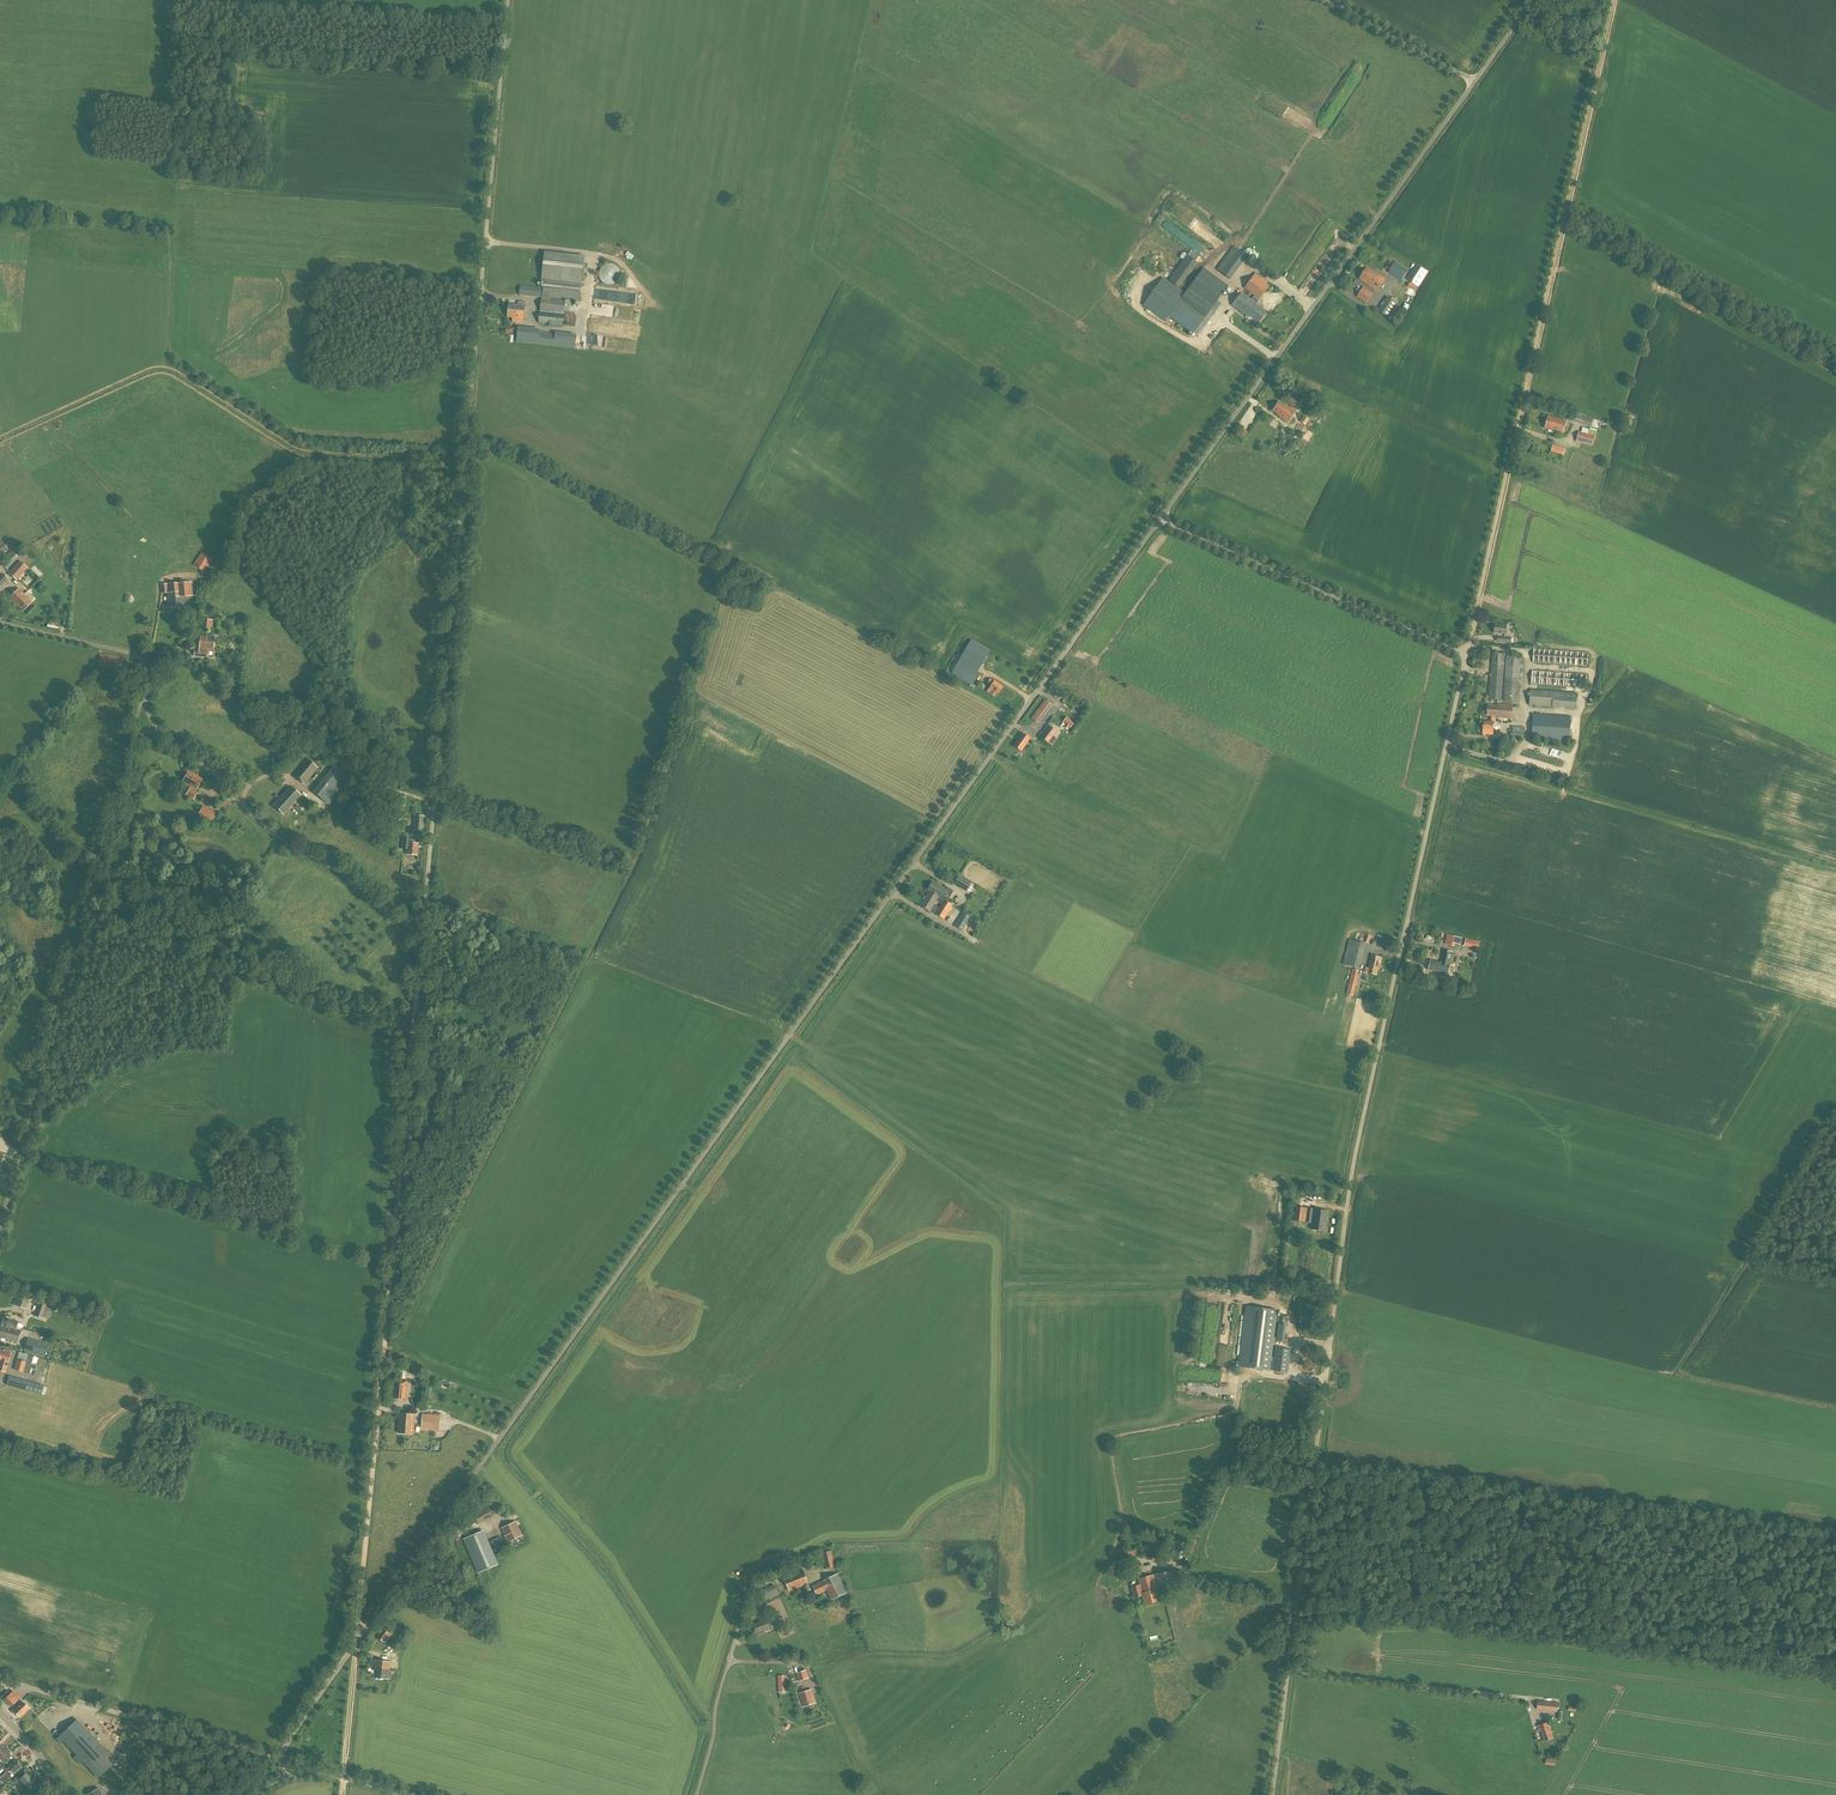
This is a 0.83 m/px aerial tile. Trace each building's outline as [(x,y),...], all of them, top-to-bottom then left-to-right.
[(1234,246),(1217,269),(1230,279),(1247,256),(1234,246)] [(1190,251),(1188,253),(1187,255),(1195,261),(1199,256),(1191,250),(1190,251)] [(543,296),(580,300),(584,257),(544,253),(541,281),(544,281),(543,296)] [(1168,280),(1178,287),(1196,262),(1187,255),(1168,280)] [(1409,270),(1396,261),(1389,272),(1402,281),(1403,280),(1404,281),(1410,272),(1408,271),(1409,270)] [(606,264),(605,265),(604,265),(603,266),(602,267),(601,268),(600,269),(600,270),(600,271),(599,271),(599,272),(599,273),(599,274),(599,275),(599,276),(600,277),(600,278),(600,279),(601,280),(601,281),(602,281),(603,282),(604,283),(605,284),(607,284),(608,284),(609,285),(610,285),(612,284),(613,284),(614,284),(616,283),(617,282),(617,281),(618,281),(618,280),(619,279),(619,278),(620,278),(620,277),(620,276),(620,275),(620,274),(620,273),(620,272),(620,271),(620,270),(619,269),(619,268),(618,267),(617,267),(617,266),(616,266),(615,265),(614,265),(614,264),(612,264),(611,264),(610,263),(609,263),(608,264),(606,264)] [(1185,292),(1211,311),(1229,286),(1204,267),(1185,292)] [(1385,279),(1367,268),(1360,279),(1377,291),(1385,279)] [(1244,289),(1254,296),(1251,300),(1251,299),(1241,292),(1232,305),(1248,317),(1249,316),(1252,319),(1252,320),(1255,322),(1256,321),(1259,323),(1267,312),(1258,306),(1258,304),(1257,303),(1257,304),(1270,285),(1267,283),(1268,282),(1255,272),(1244,289)] [(1408,286),(1415,290),(1417,286),(1411,282),(1408,286)] [(530,297),(541,298),(542,288),(521,285),(519,295),(530,296),(530,297)] [(1357,297),(1367,303),(1373,293),(1363,287),(1357,297)] [(1398,304),(1398,303),(1388,296),(1378,311),(1389,318),(1392,314),(1396,317),(1402,307),(1398,304)] [(564,313),(565,300),(541,297),(539,323),(563,325),(564,313)] [(518,301),(518,305),(509,304),(507,317),(513,318),(513,322),(523,323),(525,302),(518,301)] [(1179,302),(1169,315),(1193,334),(1203,320),(1179,302)] [(614,322),(614,317),(592,314),(591,319),(594,319),(594,325),(591,324),(590,334),(601,335),(601,331),(595,330),(596,327),(601,328),(601,324),(604,324),(605,322),(608,322),(609,321),(614,322)] [(538,345),(554,346),(555,334),(539,333),(538,345)] [(1293,395),(1288,403),(1297,409),(1302,402),(1293,395)] [(1279,417),(1287,423),(1295,412),(1287,406),(1286,407),(1279,402),(1272,411),(1280,416),(1279,417)] [(1583,424),(1591,427),(1594,419),(1585,416),(1585,417),(1576,414),(1574,421),(1583,424)] [(1309,419),(1304,416),(1300,421),(1306,424),(1309,419)] [(1545,429),(1554,431),(1558,419),(1549,416),(1545,429)] [(1558,419),(1554,431),(1563,434),(1566,421),(1558,419)] [(1583,427),(1581,432),(1579,432),(1577,441),(1593,445),(1595,436),(1588,434),(1590,429),(1583,427)] [(1247,432),(1243,429),(1239,435),(1243,438),(1247,432)] [(1563,455),(1564,452),(1565,450),(1565,449),(1553,445),(1551,451),(1563,455)] [(212,560),(201,553),(193,565),(204,572),(212,560)] [(11,555),(3,564),(7,569),(15,560),(11,555)] [(20,561),(9,573),(17,580),(28,568),(20,561)] [(8,578),(1,571),(0,572),(0,587),(8,578)] [(167,593),(168,608),(184,607),(183,597),(193,596),(192,582),(161,585),(162,593),(167,593)] [(9,598),(23,612),(33,602),(19,588),(9,598)] [(200,627),(212,629),(213,620),(201,618),(200,627)] [(1494,633),(1506,634),(1507,625),(1495,624),(1494,633)] [(214,635),(206,635),(206,636),(200,636),(199,651),(194,650),(194,657),(207,657),(207,649),(213,650),(214,635)] [(978,671),(981,667),(983,663),(989,653),(990,651),(971,640),(951,674),(972,686),(980,673),(978,671)] [(1534,649),(1533,663),(1587,666),(1588,653),(1534,649)] [(1489,700),(1502,701),(1505,654),(1493,653),(1489,700)] [(99,654),(99,668),(122,670),(123,656),(99,654)] [(1507,656),(1503,701),(1518,702),(1521,657),(1507,656)] [(1587,674),(1532,670),(1531,684),(1586,688),(1587,674)] [(990,679),(987,683),(991,686),(990,687),(989,688),(990,689),(997,694),(997,693),(998,693),(1003,687),(998,684),(995,681),(994,682),(990,679)] [(1577,693),(1531,689),(1530,706),(1553,707),(1576,709),(1577,693)] [(1043,703),(1033,716),(1039,720),(1049,707),(1043,703)] [(1488,705),(1487,716),(1497,716),(1497,718),(1512,719),(1513,706),(1498,704),(1498,706),(1488,705)] [(1532,740),(1570,742),(1571,716),(1533,714),(1532,740)] [(1066,724),(1070,726),(1070,727),(1074,722),(1067,717),(1064,722),(1066,724)] [(1484,721),(1483,734),(1493,735),(1494,717),(1490,717),(1489,722),(1484,721)] [(1041,737),(1051,744),(1056,738),(1053,736),(1057,731),(1049,726),(1041,737)] [(1022,733),(1013,746),(1021,751),(1030,739),(1022,733)] [(293,775),(304,785),(318,768),(307,758),(293,775)] [(182,783),(190,788),(186,795),(193,799),(198,791),(196,790),(202,778),(189,771),(182,783)] [(318,785),(313,792),(321,798),(326,792),(318,785)] [(290,786),(285,792),(273,805),(283,814),(300,795),(290,786)] [(197,817),(208,824),(215,812),(203,806),(197,817)] [(415,815),(413,830),(422,831),(424,831),(425,816),(415,815)] [(404,849),(406,849),(406,854),(417,855),(418,844),(404,842),(404,849)] [(954,884),(966,891),(972,882),(959,875),(954,884)] [(931,883),(927,891),(929,892),(933,894),(937,897),(938,897),(939,898),(943,900),(944,899),(947,901),(954,891),(948,887),(946,891),(939,887),(931,883)] [(929,892),(921,906),(930,911),(935,914),(943,919),(953,905),(947,901),(944,899),(943,900),(939,908),(934,905),(938,897),(937,897),(933,894),(933,895),(929,892)] [(971,916),(963,911),(954,926),(962,930),(971,916)] [(1447,935),(1445,944),(1448,945),(1449,942),(1454,943),(1455,936),(1447,935)] [(1343,964),(1359,968),(1365,943),(1350,940),(1343,964)] [(1385,943),(1374,940),(1372,945),(1383,949),(1385,943)] [(1431,960),(1429,970),(1439,972),(1439,974),(1448,976),(1451,963),(1450,963),(1453,952),(1450,951),(1444,950),(1441,962),(1436,961),(1431,960)] [(1366,968),(1365,972),(1377,975),(1381,958),(1372,956),(1369,969),(1366,968)] [(1346,994),(1354,996),(1356,985),(1355,985),(1359,971),(1352,969),(1346,994)] [(1313,1209),(1293,1206),(1291,1220),(1311,1223),(1310,1229),(1325,1231),(1328,1211),(1313,1209)] [(16,1300),(17,1301),(16,1304),(26,1308),(30,1295),(18,1291),(16,1300)] [(39,1299),(34,1315),(43,1318),(43,1317),(49,1319),(53,1303),(39,1299)] [(1272,1370),(1288,1372),(1291,1349),(1275,1347),(1273,1362),(1270,1362),(1277,1310),(1246,1306),(1239,1366),(1269,1370),(1269,1369),(1272,1370)] [(0,1325),(1,1325),(1,1326),(8,1328),(10,1329),(9,1331),(10,1331),(10,1333),(16,1334),(17,1330),(20,1331),(20,1330),(16,1329),(18,1321),(3,1317),(1,1325),(0,1325)] [(1286,1324),(1278,1323),(1276,1340),(1284,1341),(1286,1324)] [(0,1325),(0,1326),(0,1337),(17,1342),(20,1331),(17,1330),(16,1334),(10,1333),(10,1331),(9,1331),(10,1329),(8,1328),(1,1326),(1,1325),(0,1325)] [(24,1350),(45,1357),(48,1344),(28,1338),(24,1350)] [(5,1372),(8,1362),(11,1351),(5,1350),(5,1351),(0,1350),(0,1370),(5,1372)] [(14,1370),(28,1374),(34,1356),(19,1352),(14,1370)] [(9,1376),(7,1385),(42,1395),(46,1378),(40,1377),(38,1384),(9,1376)] [(393,1398),(406,1399),(408,1381),(394,1379),(393,1398)] [(399,1413),(399,1425),(402,1425),(410,1425),(415,1425),(415,1414),(399,1413)] [(417,1428),(440,1430),(441,1415),(418,1413),(417,1428)] [(402,1425),(399,1425),(398,1433),(414,1434),(415,1425),(410,1425),(402,1425)] [(493,1515),(488,1506),(474,1513),(478,1523),(493,1515)] [(501,1528),(505,1536),(504,1536),(507,1542),(522,1535),(516,1521),(501,1528)] [(483,1531),(464,1539),(479,1573),(497,1565),(483,1531)] [(502,1543),(499,1537),(489,1541),(492,1548),(502,1543)] [(1148,1556),(1160,1558),(1164,1541),(1152,1538),(1148,1556)] [(1187,1541),(1175,1539),(1171,1558),(1183,1561),(1187,1541)] [(1128,1556),(1136,1554),(1137,1556),(1141,1555),(1139,1548),(1127,1551),(1128,1556)] [(822,1553),(825,1568),(835,1566),(831,1550),(822,1553)] [(789,1591),(797,1588),(803,1586),(805,1591),(811,1589),(803,1569),(784,1576),(789,1591)] [(1153,1575),(1138,1579),(1139,1585),(1130,1587),(1133,1598),(1142,1595),(1144,1604),(1160,1600),(1158,1593),(1178,1587),(1174,1569),(1153,1575)] [(813,1586),(817,1595),(826,1590),(831,1600),(847,1592),(838,1573),(813,1586)] [(778,1594),(774,1585),(758,1591),(761,1600),(778,1594)] [(753,1624),(756,1633),(770,1627),(767,1618),(753,1624)] [(376,1636),(386,1643),(394,1632),(383,1625),(376,1636)] [(408,1632),(403,1629),(391,1646),(395,1649),(408,1632)] [(376,1667),(375,1677),(389,1679),(391,1662),(374,1660),(373,1667),(376,1667)] [(796,1673),(798,1681),(809,1677),(806,1669),(796,1673)] [(811,1689),(799,1693),(803,1706),(816,1702),(811,1689)] [(7,1691),(1,1696),(4,1699),(11,1707),(20,1698),(13,1691),(10,1694),(7,1691)] [(22,1701),(12,1709),(20,1717),(29,1708),(22,1701)] [(1537,1709),(1557,1711),(1558,1703),(1538,1701),(1537,1709)] [(77,1719),(56,1738),(60,1743),(63,1740),(77,1755),(74,1757),(80,1763),(82,1761),(86,1764),(98,1777),(112,1764),(106,1757),(109,1754),(103,1747),(77,1719)] [(1549,1722),(1538,1725),(1540,1731),(1541,1730),(1544,1741),(1553,1738),(1550,1728),(1550,1727),(1549,1722)] [(0,1762),(0,1768),(1,1770),(0,1771),(7,1765),(7,1764),(5,1762),(11,1755),(9,1753),(10,1752),(9,1751),(8,1750),(7,1750),(6,1750),(0,1756),(0,1758),(2,1760),(0,1762)] [(0,1771),(0,1774),(2,1777),(0,1779),(4,1783),(10,1776),(9,1775),(9,1774),(9,1773),(8,1771),(10,1769),(14,1773),(15,1774),(20,1769),(19,1768),(21,1766),(15,1760),(8,1766),(7,1765),(0,1771)] [(22,1772),(13,1780),(16,1783),(20,1779),(26,1785),(28,1787),(29,1785),(34,1781),(26,1773),(24,1775),(22,1772)]
